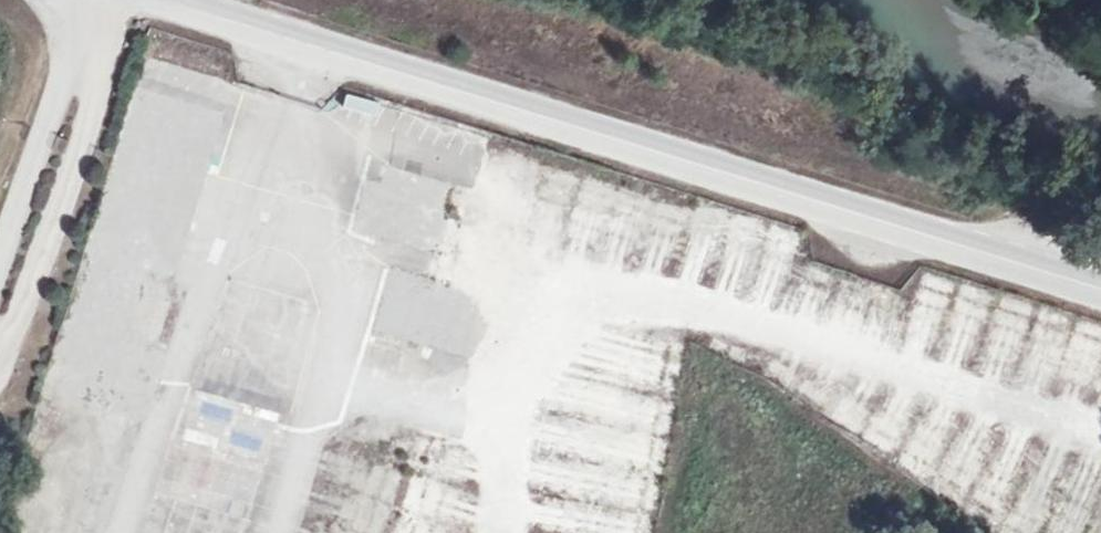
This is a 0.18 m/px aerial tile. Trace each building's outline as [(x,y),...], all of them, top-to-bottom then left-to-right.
[(363,190),(376,194),(367,227),(416,241),(435,176),(373,156),(363,190)] [(642,242),(674,255),(690,213),(659,201),(642,242)] [(603,231),(609,213),(581,203),(575,222),(603,231)] [(106,340),(129,257),(82,242),(59,324),(106,340)] [(387,271),(373,335),(469,356),(480,305),(484,306),(494,262),(476,258),(469,289),(387,271)] [(928,352),(938,330),(911,318),(901,339),(928,352)] [(373,347),(368,360),(394,371),(399,357),(373,347)] [(223,356),(214,386),(239,394),(249,364),(223,356)] [(850,432),(876,397),(847,376),(821,411),(850,432)] [(278,411),(193,391),(159,532),(248,532),(278,411)] [(894,460),(917,412),(883,396),(860,444),(894,460)] [(382,443),(386,430),(356,422),(353,435),(382,443)] [(897,471),(928,484),(939,458),(908,445),(897,471)] [(660,480),(624,476),(620,510),(557,503),(554,530),(570,532),(654,532),(660,480)]
